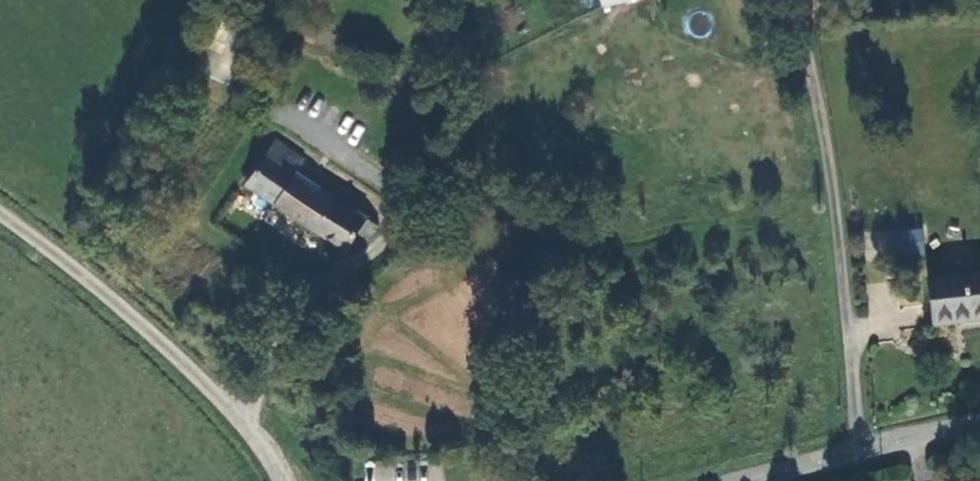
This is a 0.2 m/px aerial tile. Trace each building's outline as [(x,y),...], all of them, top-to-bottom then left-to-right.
[(276,140),(269,150),(297,169),(304,159),(276,140)] [(378,225),(297,169),(269,150),(245,184),(276,202),(275,203),(302,221),(347,250),(357,232),(368,240),(378,225)] [(877,261),(924,256),(920,221),(873,226),(877,261)] [(929,279),(933,325),(979,319),(979,274),(929,279)] [(502,469),(514,469),(513,451),(501,451),(502,469)]
